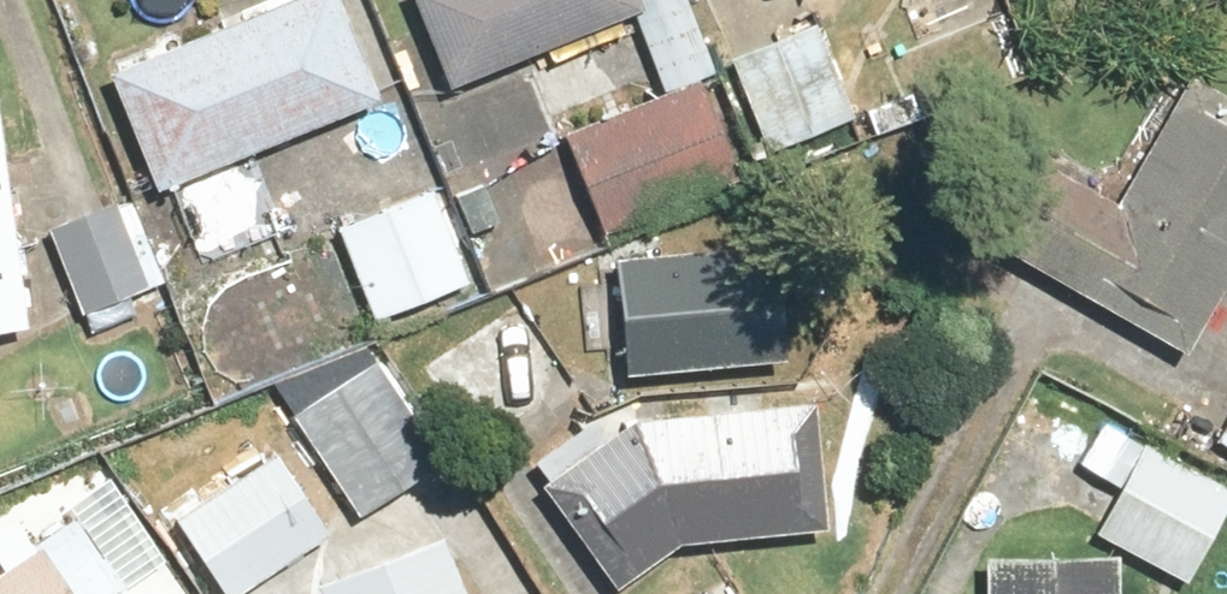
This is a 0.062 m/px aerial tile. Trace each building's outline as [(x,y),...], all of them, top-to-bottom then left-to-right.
[(147,191),(370,103),(329,0),(288,0),(101,74),(147,191)] [(627,0),(401,0),(434,83),(630,7),(627,0)] [(718,70),(691,0),(672,0),(656,6),(643,11),(673,92),(572,130),(612,237),(760,182),(750,155),(718,70)] [(831,27),(718,70),(750,155),(863,112),(831,27)] [(1226,266),(1226,110),(1175,81),(1104,205),(1013,154),(967,235),(1178,353),(1226,266)] [(445,188),(343,229),(382,329),(485,289),(445,188)] [(123,204),(50,233),(86,321),(158,292),(123,204)] [(0,211),(0,335),(18,332),(0,211)] [(602,263),(613,376),(773,359),(761,247),(602,263)] [(520,303),(437,361),(501,454),(585,395),(520,303)] [(384,357),(298,417),(368,516),(454,456),(384,357)] [(607,588),(668,543),(817,529),(804,405),(618,424),(531,487),(607,588)] [(1152,444),(1105,535),(1199,584),(1226,531),(1226,483),(1152,444)] [(181,520),(231,593),(249,593),(342,532),(287,449),(181,520)] [(308,588),(310,593),(457,593),(439,543),(308,588)] [(0,573),(0,593),(64,593),(36,550),(0,573)] [(974,558),(975,593),(1107,593),(1105,555),(974,558)]
